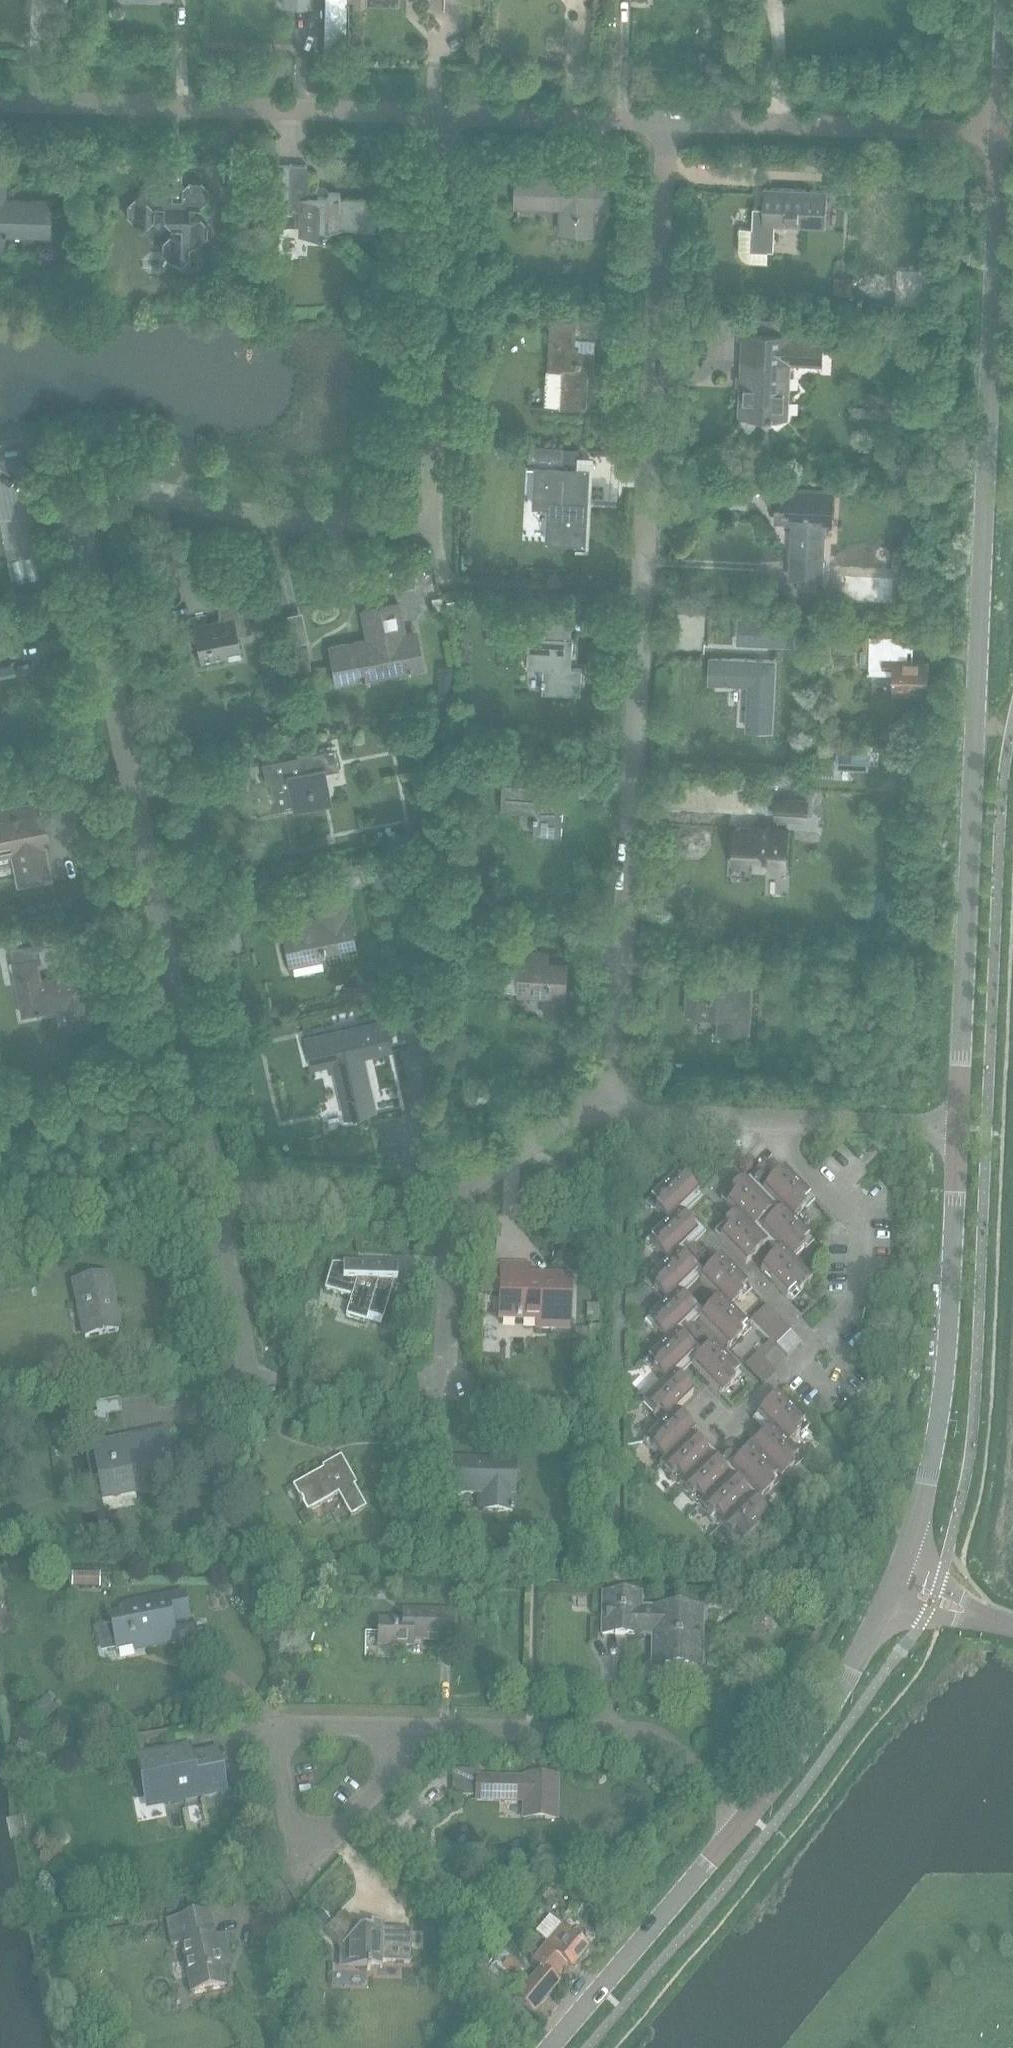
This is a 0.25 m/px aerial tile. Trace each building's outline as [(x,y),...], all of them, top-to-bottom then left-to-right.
[(239,177),(241,164),(224,162),(222,175),(239,177)] [(288,211),(304,211),(303,233),(323,234),(324,227),(366,228),(367,198),(339,197),(340,192),(328,192),(323,197),(305,196),(306,164),(275,163),(274,204),(288,205),(288,211)] [(605,201),(607,173),(578,172),(578,176),(517,174),(515,205),(560,207),(559,231),(592,232),(593,200),(605,201)] [(208,198),(208,188),(200,178),(189,178),(180,186),(171,186),(163,177),(153,177),(144,185),(144,196),(134,195),(126,203),(125,214),(133,223),(144,223),(153,215),(153,205),(162,205),(161,215),(169,224),(179,225),(179,234),(169,233),(161,241),(160,252),(168,261),(179,261),(188,253),(188,243),(198,243),(207,236),(207,224),(199,215),(189,215),(189,206),(199,206),(208,198)] [(804,226),(806,190),(765,188),(764,208),(754,208),(753,228),(740,227),(739,248),(740,253),(743,257),(747,260),(751,261),(767,262),(768,249),(773,249),(774,224),(804,226)] [(49,200),(0,198),(0,247),(2,247),(3,233),(48,234),(49,200)] [(601,338),(601,320),(551,317),(548,380),(562,381),(561,406),(587,407),(588,383),(593,384),(594,363),(589,363),(590,350),(575,349),(576,337),(601,338)] [(792,332),(767,331),(768,319),(743,317),(739,414),(788,417),(790,362),(822,363),(824,335),(792,333),(792,332)] [(585,541),(588,469),(536,467),(534,505),(549,506),(547,540),(585,541)] [(775,518),(793,519),(791,577),(821,579),(824,520),(832,520),(833,490),(777,488),(775,518)] [(343,682),(422,666),(419,648),(407,650),(397,603),(362,610),(367,638),(329,646),(332,664),(339,663),(343,682)] [(237,633),(251,630),(246,604),(218,604),(218,620),(206,623),(205,615),(190,617),(199,663),(227,658),(225,650),(239,647),(237,633)] [(792,639),(792,620),(741,617),(740,640),(773,642),(773,638),(792,639)] [(581,694),(582,668),(572,667),(573,638),(571,638),(572,619),(546,618),(545,637),(529,636),(527,667),(544,668),(542,692),(581,694)] [(893,672),(892,692),(911,693),(911,685),(928,686),(929,660),(913,659),(914,635),(871,633),(869,672),(893,672)] [(772,713),(774,661),(726,658),(725,682),(750,683),(748,712),(772,713)] [(255,792),(259,812),(293,805),(293,809),(314,805),(311,791),(327,788),(324,771),(338,768),(334,747),(261,762),(265,781),(273,779),(275,788),(255,792)] [(870,752),(838,750),(837,765),(869,767),(870,752)] [(571,795),(572,780),(503,776),(501,809),(535,811),(534,834),(561,835),(564,795),(571,795)] [(737,827),(735,858),(753,859),(752,870),(769,871),(769,866),(785,867),(787,827),(796,828),(797,817),(806,817),(807,801),(778,799),(777,816),(779,816),(778,825),(768,825),(768,829),(737,827)] [(50,877),(34,801),(0,808),(0,854),(12,852),(18,883),(50,877)] [(343,891),(315,897),(312,897),(316,917),(281,924),(289,964),(322,957),(321,948),(323,948),(322,945),(353,939),(343,891)] [(12,963),(21,1014),(65,1006),(69,1028),(90,1024),(81,971),(39,979),(36,959),(40,959),(37,941),(9,947),(12,962),(12,963)] [(564,1016),(567,966),(541,964),(542,951),(511,949),(510,964),(520,965),(519,994),(546,995),(545,1015),(564,1016)] [(720,1031),(726,1032),(747,1033),(750,983),(757,984),(757,970),(731,969),(731,981),(689,979),(688,1012),(721,1014),(720,1031)] [(385,1019),(306,1036),(311,1060),(333,1055),(346,1115),(375,1109),(362,1049),(390,1043),(385,1019)] [(784,1171),(763,1190),(782,1210),(793,1221),(813,1202),(784,1171)] [(647,1203),(666,1222),(678,1212),(679,1213),(699,1194),(678,1173),(647,1203)] [(744,1180),(726,1198),(723,1201),(737,1215),(739,1213),(753,1229),(773,1210),(758,1195),(744,1180)] [(762,1229),(782,1251),(793,1261),(813,1242),(793,1221),(782,1210),(762,1229)] [(646,1242),(666,1262),(676,1252),(679,1254),(699,1234),(679,1213),(678,1212),(666,1222),(646,1242)] [(768,1244),(753,1229),(739,1213),(737,1215),(717,1234),(746,1265),(768,1244)] [(812,1281),(793,1261),(782,1251),(762,1270),(791,1301),(812,1281)] [(698,1274),(679,1254),(676,1252),(666,1262),(645,1282),(665,1303),(676,1292),(678,1294),(698,1274)] [(701,1280),(720,1300),(721,1299),(731,1309),(751,1290),(722,1259),(701,1280)] [(397,1282),(397,1265),(343,1263),(343,1264),(332,1264),(324,1288),(351,1297),(345,1316),(365,1322),(368,1315),(382,1319),(394,1282),(397,1282)] [(569,1329),(570,1278),(553,1277),(553,1285),(529,1284),(529,1267),(501,1266),(500,1319),(538,1320),(538,1328),(569,1329)] [(85,1337),(119,1330),(107,1276),(74,1283),(85,1337)] [(646,1322),(665,1342),(675,1333),(676,1334),(697,1313),(678,1294),(676,1292),(665,1303),(646,1322)] [(750,1329),(731,1309),(721,1299),(720,1300),(700,1319),(729,1350),(750,1329)] [(788,1357),(803,1343),(767,1306),(751,1321),(771,1342),(745,1366),(763,1384),(775,1372),(763,1359),(777,1345),(788,1357)] [(695,1353),(676,1334),(675,1333),(665,1342),(645,1362),(664,1383),(673,1374),(673,1375),(695,1353)] [(721,1396),(726,1391),(742,1376),(713,1345),(692,1365),(721,1396)] [(643,1404),(662,1424),(674,1411),(675,1413),(693,1395),(673,1375),(673,1374),(664,1383),(643,1404)] [(788,1446),(808,1426),(779,1396),(758,1416),(771,1430),(788,1447),(788,1446)] [(644,1441),(664,1462),(690,1436),(691,1437),(695,1433),(675,1413),(674,1411),(662,1424),(644,1441)] [(89,1430),(109,1426),(106,1412),(86,1415),(89,1430)] [(771,1430),(751,1449),(781,1480),(802,1460),(788,1446),(788,1447),(771,1430)] [(103,1497),(176,1483),(166,1432),(93,1447),(103,1497)] [(659,1466),(679,1487),(710,1456),(691,1437),(690,1436),(664,1462),(659,1466)] [(751,1449),(731,1469),(761,1500),(781,1480),(751,1449)] [(350,1517),(366,1508),(354,1487),(357,1485),(341,1456),(329,1462),(331,1465),(293,1486),(307,1512),(338,1494),(350,1517)] [(679,1487),(699,1507),(730,1477),(710,1456),(679,1487)] [(515,1495),(515,1464),(451,1463),(451,1494),(480,1494),(480,1511),(513,1511),(513,1495),(515,1495)] [(699,1507),(719,1528),(750,1497),(730,1477),(699,1507)] [(770,1518),(750,1497),(719,1528),(739,1548),(770,1518)] [(99,1574),(71,1574),(71,1587),(99,1588),(99,1574)] [(171,1624),(189,1621),(183,1594),(124,1606),(127,1622),(111,1625),(116,1650),(151,1643),(152,1648),(175,1643),(171,1624)] [(702,1667),(703,1610),(642,1609),(642,1597),(603,1596),(602,1634),(652,1635),(651,1666),(702,1667)] [(453,1640),(453,1632),(453,1614),(402,1613),(402,1623),(378,1623),(378,1646),(411,1647),(412,1639),(453,1640)] [(163,1801),(221,1789),(214,1754),(177,1762),(175,1752),(141,1759),(148,1794),(162,1791),(163,1801)] [(525,1778),(525,1780),(478,1780),(478,1773),(454,1772),(454,1796),(477,1797),(477,1801),(524,1802),(524,1819),(555,1820),(556,1779),(525,1778)] [(454,1884),(438,1871),(432,1878),(448,1891),(454,1884)] [(359,1928),(344,1912),(324,1930),(339,1947),(338,1968),(370,1969),(370,1967),(381,1967),(382,1961),(410,1962),(411,1929),(383,1928),(383,1924),(370,1923),(370,1928),(359,1928)] [(218,1958),(228,1956),(224,1936),(214,1938),(209,1913),(167,1921),(173,1947),(182,1945),(192,1995),(224,1989),(218,1958)] [(572,1969),(588,1949),(561,1926),(531,1961),(540,1968),(514,1998),(533,2014),(559,1983),(554,1979),(566,1964),(572,1969)] [(513,1978),(522,1967),(509,1956),(500,1967),(513,1978)]
